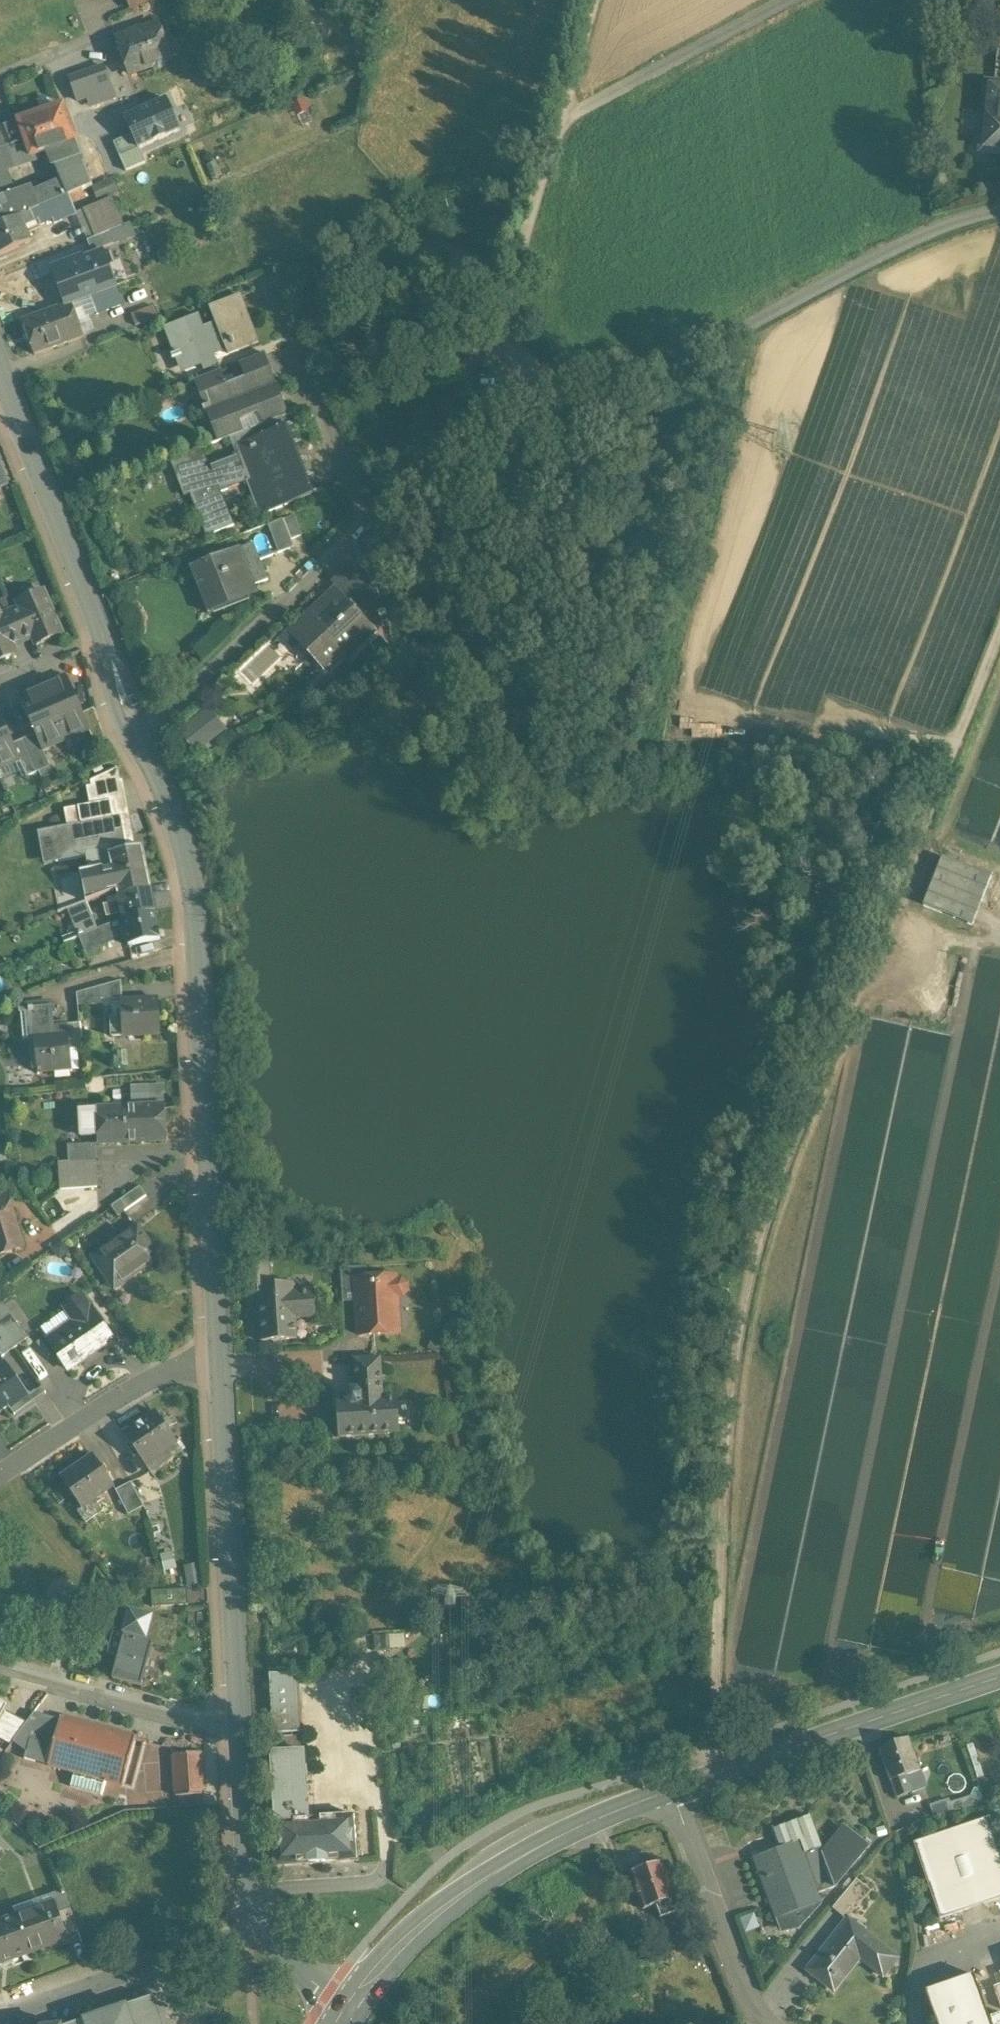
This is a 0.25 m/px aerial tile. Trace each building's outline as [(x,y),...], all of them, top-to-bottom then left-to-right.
[(133,9),(153,0),(129,0),(133,9)] [(159,26),(116,41),(128,75),(152,66),(154,72),(167,67),(165,61),(171,59),(159,26)] [(104,66),(69,78),(77,101),(112,89),(104,66)] [(986,82),(983,114),(988,114),(987,127),(993,127),(991,147),(999,148),(999,83),(997,83),(986,82)] [(155,114),(132,123),(136,135),(142,132),(146,142),(152,160),(199,140),(186,103),(155,114)] [(80,153),(63,106),(19,122),(31,158),(48,152),(61,181),(33,193),(40,209),(47,206),(69,196),(72,195),(82,191),(92,186),(80,153)] [(19,122),(4,128),(16,163),(31,158),(19,122)] [(0,129),(0,174),(3,173),(2,169),(16,163),(4,128),(0,129)] [(146,142),(89,162),(85,151),(80,153),(92,186),(152,160),(146,142)] [(0,174),(0,199),(11,195),(3,173),(0,174)] [(31,187),(11,195),(19,218),(40,209),(33,193),(31,187)] [(82,191),(72,195),(75,202),(85,197),(82,191)] [(0,199),(0,226),(19,218),(11,195),(0,199)] [(69,196),(47,206),(53,220),(54,224),(76,214),(69,196)] [(109,200),(83,211),(95,238),(109,232),(121,227),(109,200)] [(31,243),(28,235),(38,230),(35,223),(39,221),(40,225),(53,220),(47,206),(19,218),(0,226),(0,257),(31,243)] [(95,238),(87,241),(92,253),(115,245),(109,232),(95,238)] [(105,253),(73,265),(72,262),(51,270),(64,305),(71,303),(86,297),(86,298),(90,296),(114,287),(117,285),(105,253)] [(114,287),(90,296),(97,315),(121,305),(114,287)] [(237,298),(210,308),(216,323),(217,327),(242,317),(244,316),(237,298)] [(64,305),(21,321),(22,322),(28,339),(34,356),(84,337),(71,303),(64,305)] [(154,306),(132,314),(136,326),(158,318),(154,306)] [(199,315),(164,328),(165,330),(169,328),(175,345),(171,347),(175,356),(172,357),(173,360),(180,358),(183,367),(200,361),(203,370),(217,365),(212,350),(224,346),(227,354),(254,344),(254,342),(252,343),(242,317),(217,327),(216,323),(204,328),(199,315)] [(236,360),(239,373),(262,367),(259,354),(236,360)] [(261,368),(243,375),(246,383),(228,390),(220,371),(200,379),(210,407),(202,410),(204,413),(212,410),(224,441),(237,436),(243,433),(239,422),(258,415),(262,426),(280,419),(287,416),(274,382),(264,386),(262,380),(265,378),(261,368)] [(243,433),(237,436),(243,452),(209,465),(202,448),(176,459),(206,537),(234,527),(221,494),(228,491),(225,485),(251,474),(267,514),(310,497),(280,419),(262,426),(243,433)] [(293,517),(283,521),(291,541),(301,537),(293,517)] [(282,520),(267,526),(278,555),(293,549),(291,541),(283,521),(282,520)] [(253,545),(193,568),(210,613),(259,594),(256,586),(268,582),(253,545)] [(347,567),(330,583),(342,595),(359,579),(347,567)] [(359,579),(342,595),(349,603),(348,604),(359,615),(375,600),(380,599),(371,568),(359,579)] [(43,593),(19,603),(22,609),(34,637),(37,644),(61,634),(43,593)] [(327,595),(292,628),(325,663),(326,664),(339,651),(344,656),(352,648),(357,652),(377,633),(359,615),(348,604),(342,610),(327,595)] [(34,637),(22,609),(11,613),(23,642),(34,637)] [(11,613),(0,618),(12,647),(23,642),(11,613)] [(15,654),(12,647),(0,618),(0,661),(15,654)] [(380,637),(371,646),(376,656),(391,648),(380,637)] [(83,714),(67,678),(43,689),(65,739),(88,730),(89,729),(83,714)] [(65,739),(43,689),(20,699),(35,735),(42,750),(42,749),(65,739)] [(95,709),(83,714),(89,729),(88,730),(96,748),(107,743),(95,709)] [(226,732),(209,709),(177,734),(194,757),(226,732)] [(0,714),(0,768),(19,760),(20,759),(13,744),(0,714)] [(42,750),(35,735),(24,740),(39,773),(50,768),(42,749),(42,750)] [(39,773),(24,740),(13,744),(20,759),(19,760),(27,778),(39,773)] [(118,769),(90,782),(91,786),(87,787),(90,805),(110,801),(113,818),(116,831),(123,829),(125,836),(129,835),(132,849),(136,849),(123,780),(120,781),(118,769)] [(90,805),(78,807),(81,824),(113,818),(110,801),(90,805)] [(81,824),(50,830),(56,862),(86,856),(89,870),(103,868),(103,870),(112,868),(109,855),(109,854),(132,849),(129,835),(125,836),(123,829),(116,831),(113,818),(81,824)] [(132,849),(109,854),(109,855),(112,868),(117,890),(149,884),(142,849),(143,849),(142,847),(136,849),(132,849)] [(970,925),(988,874),(934,854),(915,905),(970,925)] [(89,870),(80,872),(86,902),(117,891),(117,890),(112,868),(103,870),(103,868),(89,870)] [(149,884),(117,890),(117,891),(120,902),(112,903),(114,913),(121,911),(123,918),(155,912),(149,884)] [(155,912),(123,918),(129,946),(160,939),(155,912)] [(95,914),(73,923),(79,937),(101,927),(95,914)] [(117,939),(110,924),(101,927),(107,943),(117,939)] [(101,927),(79,937),(83,947),(79,949),(81,953),(107,943),(101,927)] [(121,981),(77,993),(78,1006),(96,1005),(97,999),(122,998),(121,981)] [(159,1001),(121,1002),(123,1036),(161,1034),(159,1001)] [(51,1008),(40,1009),(40,1008),(29,1009),(29,1010),(19,1011),(19,1012),(29,1011),(29,1012),(32,1012),(35,1039),(67,1036),(66,1024),(68,1024),(67,1022),(53,1024),(51,1008)] [(68,1024),(66,1024),(67,1036),(69,1036),(70,1050),(82,1049),(80,1023),(68,1024)] [(67,1036),(35,1039),(38,1074),(39,1074),(39,1071),(70,1068),(71,1071),(72,1071),(70,1050),(69,1036),(67,1036)] [(164,1106),(96,1110),(98,1144),(166,1141),(164,1106)] [(95,1143),(70,1145),(70,1161),(70,1162),(96,1161),(95,1143)] [(96,1161),(70,1162),(70,1161),(59,1162),(61,1190),(97,1188),(96,1161)] [(139,1187),(111,1207),(118,1216),(146,1196),(139,1187)] [(0,1198),(0,1255),(24,1248),(8,1196),(0,1198)] [(160,1257),(138,1226),(92,1258),(111,1285),(133,1269),(137,1274),(160,1257)] [(366,1267),(341,1268),(343,1302),(357,1301),(356,1280),(367,1279),(366,1267)] [(378,1274),(376,1276),(376,1278),(367,1279),(356,1280),(357,1301),(359,1335),(399,1333),(398,1313),(394,1313),(393,1298),(403,1297),(408,1292),(408,1284),(402,1279),(393,1279),(392,1277),(384,1278),(384,1275),(382,1274),(378,1274)] [(270,1285),(258,1286),(258,1294),(261,1342),(297,1339),(296,1319),(316,1318),(314,1290),(294,1292),(294,1284),(270,1285)] [(77,1319),(48,1339),(69,1369),(111,1340),(91,1310),(90,1310),(81,1297),(68,1306),(77,1319)] [(0,1322),(0,1326),(15,1348),(28,1339),(11,1315),(0,1322)] [(2,1357),(15,1348),(0,1326),(0,1354),(2,1357)] [(380,1358),(353,1360),(355,1385),(361,1384),(362,1385),(382,1384),(380,1358)] [(0,1365),(0,1413),(13,1404),(15,1406),(29,1396),(5,1362),(0,1365)] [(361,1384),(355,1385),(355,1390),(350,1390),(345,1395),(346,1400),(337,1401),(339,1437),(399,1433),(397,1397),(383,1398),(382,1384),(362,1385),(361,1384)] [(157,1415),(144,1424),(143,1422),(124,1435),(145,1464),(177,1442),(157,1412),(156,1413),(157,1415)] [(93,1456),(62,1478),(82,1507),(77,1510),(86,1522),(103,1510),(94,1498),(113,1485),(93,1456)] [(131,1482),(116,1490),(129,1514),(144,1507),(131,1482)] [(148,1589),(149,1604),(186,1603),(185,1587),(148,1589)] [(171,1624),(130,1613),(113,1679),(142,1686),(153,1644),(165,1647),(171,1624)] [(296,1674),(270,1674),(274,1734),(299,1732),(296,1674)] [(9,1706),(0,1701),(0,1724),(9,1706)] [(34,1713),(12,1742),(26,1752),(24,1759),(47,1765),(59,1720),(34,1713)] [(136,1738),(60,1718),(59,1720),(47,1765),(49,1765),(49,1764),(75,1771),(71,1787),(102,1795),(107,1780),(123,1784),(136,1738)] [(291,1738),(274,1739),(275,1753),(292,1752),(291,1738)] [(909,1738),(879,1748),(890,1781),(891,1781),(897,1798),(912,1792),(906,1776),(920,1771),(909,1738)] [(275,1753),(270,1754),(274,1822),(305,1820),(301,1752),(292,1752),(275,1753)] [(201,1753),(174,1755),(177,1796),(204,1795),(201,1753)] [(354,1816),(305,1820),(274,1822),(277,1866),(357,1861),(354,1816)] [(810,1816),(773,1830),(780,1848),(798,1841),(803,1854),(821,1847),(810,1816)] [(914,1843),(939,1919),(999,1898),(999,1848),(989,1817),(914,1843)] [(770,1833),(750,1842),(755,1854),(775,1845),(770,1833)] [(849,1833),(836,1849),(831,1845),(824,1854),(822,1856),(834,1888),(868,1848),(849,1833)] [(780,1848),(753,1858),(766,1892),(811,1876),(803,1854),(798,1841),(780,1848)] [(821,1847),(803,1854),(811,1876),(818,1894),(834,1888),(822,1856),(824,1854),(821,1847)] [(663,1863),(645,1869),(642,1866),(633,1869),(633,1874),(631,1874),(635,1887),(631,1889),(633,1897),(638,1896),(643,1910),(657,1906),(675,1899),(663,1863)] [(811,1876),(766,1892),(776,1920),(784,1917),(798,1930),(821,1903),(818,1894),(811,1876)] [(857,1880),(832,1909),(843,1918),(867,1888),(857,1880)] [(675,1899),(657,1906),(661,1918),(680,1912),(675,1899)] [(54,1903),(16,1917),(29,1953),(47,1947),(46,1945),(67,1937),(67,1936),(58,1914),(54,1903)] [(71,1909),(58,1914),(67,1936),(79,1932),(71,1909)] [(0,1922),(0,1964),(29,1954),(29,1953),(16,1917),(16,1916),(0,1922)] [(758,1927),(753,1916),(742,1920),(747,1932),(758,1927)] [(897,1959),(848,1920),(807,1971),(834,1992),(860,1958),(883,1977),(897,1959)] [(926,1991),(937,2023),(991,2023),(973,1975),(926,1991)] [(151,1998),(74,2023),(159,2023),(151,1998)]
